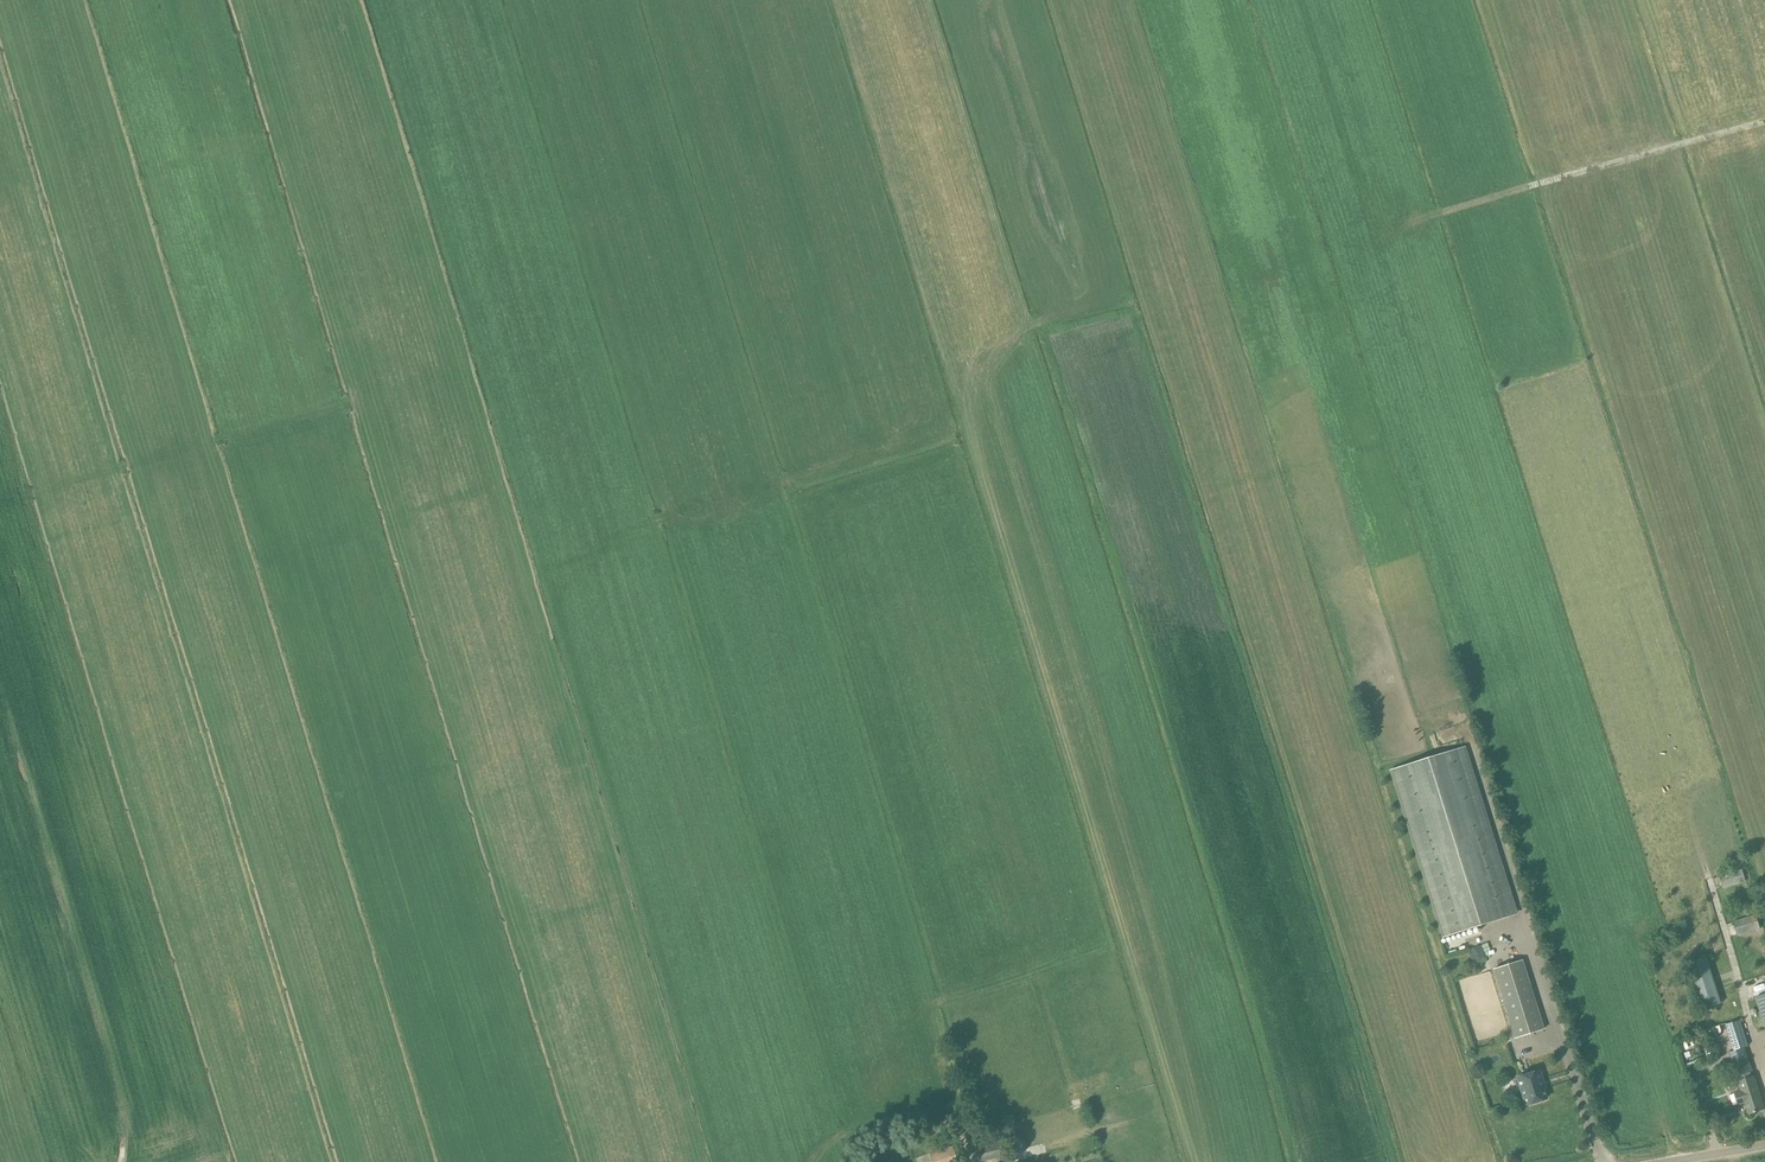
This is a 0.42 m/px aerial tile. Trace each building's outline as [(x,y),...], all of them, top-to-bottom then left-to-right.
[(1465,748),(1390,772),(1441,936),(1517,913),(1465,748)] [(1719,875),(1723,888),(1746,881),(1742,868),(1719,875)] [(1761,928),(1757,915),(1733,922),(1738,935),(1761,928)] [(1705,957),(1687,962),(1702,1009),(1720,1003),(1705,957)] [(1543,1029),(1522,961),(1493,970),(1515,1038),(1543,1029)] [(1755,997),(1764,1026),(1764,994),(1755,997)] [(1738,1021),(1727,1024),(1735,1050),(1746,1046),(1738,1021)] [(1745,1048),(1730,1053),(1738,1076),(1753,1071),(1745,1048)] [(1542,1081),(1539,1071),(1517,1078),(1518,1080),(1515,1081),(1518,1091),(1521,1091),(1526,1105),(1546,1099),(1541,1081),(1542,1081)] [(1764,1109),(1764,1108),(1755,1076),(1739,1081),(1742,1090),(1736,1092),(1740,1104),(1746,1102),(1750,1113),(1764,1109)] [(980,1161),(1007,1154),(1002,1134),(975,1141),(980,1161)] [(932,1161),(958,1161),(953,1146),(929,1153),(932,1161)]
